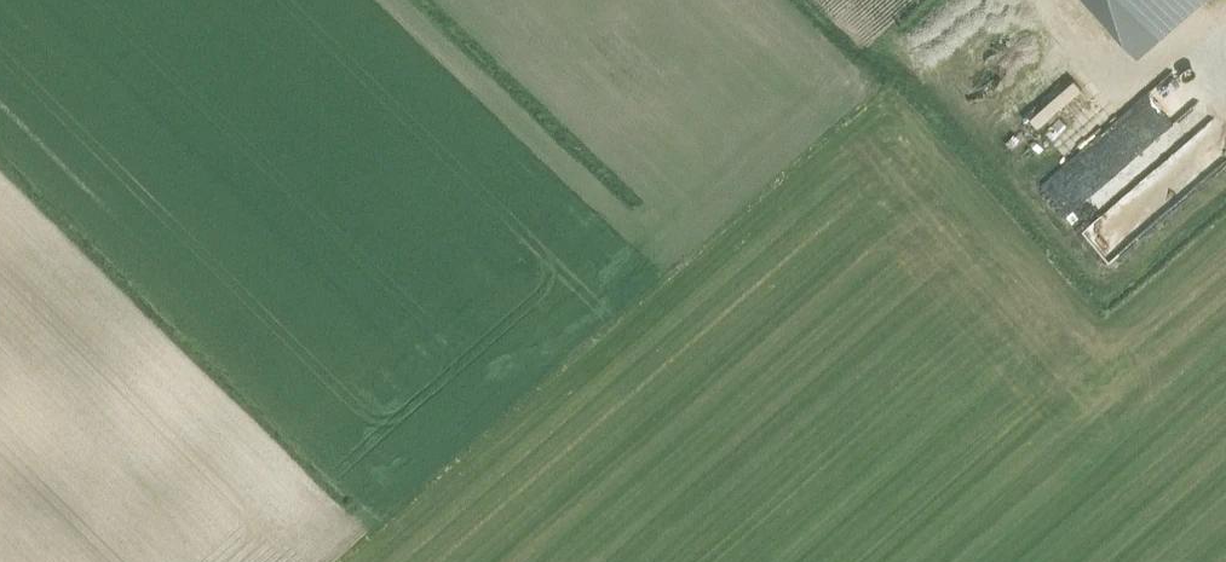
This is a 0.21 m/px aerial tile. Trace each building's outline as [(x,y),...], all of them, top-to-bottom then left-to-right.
[(1136,53),(1196,0),(1089,0),(1136,53)] [(1154,87),(1083,150),(1089,157),(1099,148),(1109,159),(1125,144),(1133,153),(1177,113),(1154,87)] [(1074,200),(1071,185),(1087,182),(1083,162),(1055,167),(1062,202),(1074,200)]
